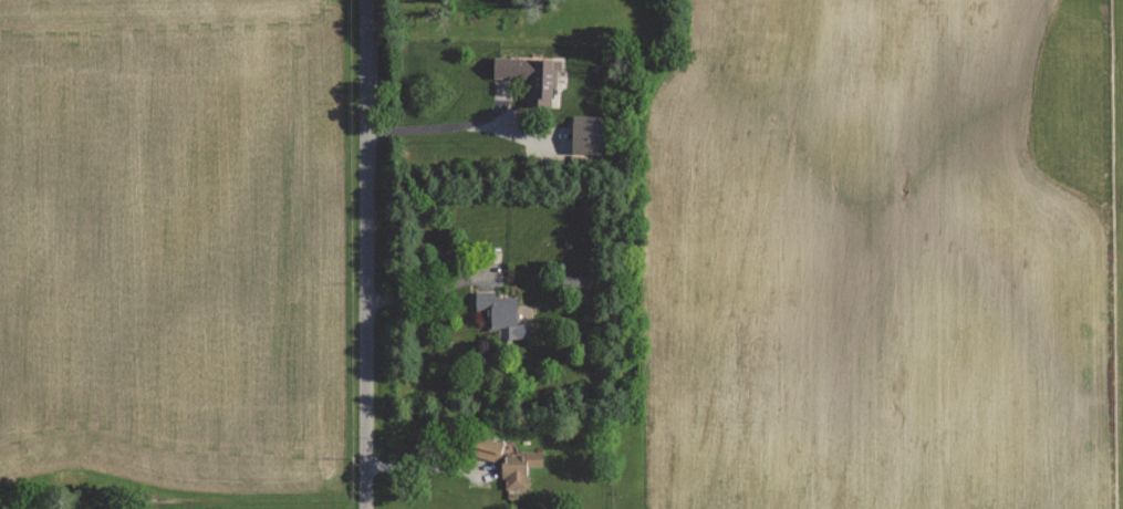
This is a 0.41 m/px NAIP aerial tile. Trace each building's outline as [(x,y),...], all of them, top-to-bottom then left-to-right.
[(493,78),(526,79),(525,107),(550,107),(551,88),(558,88),(558,60),(493,58),(493,78)] [(602,155),(603,117),(572,116),(571,154),(602,155)] [(591,286),(591,276),(562,277),(563,287),(591,286)] [(517,297),(495,297),(495,291),(475,292),(475,310),(486,310),(487,331),(499,331),(499,339),(529,338),(529,324),(517,324),(517,297)] [(498,463),(503,444),(478,436),(472,455),(498,463)] [(506,490),(528,489),(527,468),(542,467),(542,452),(505,453),(506,464),(500,464),(500,478),(505,478),(506,490)]
